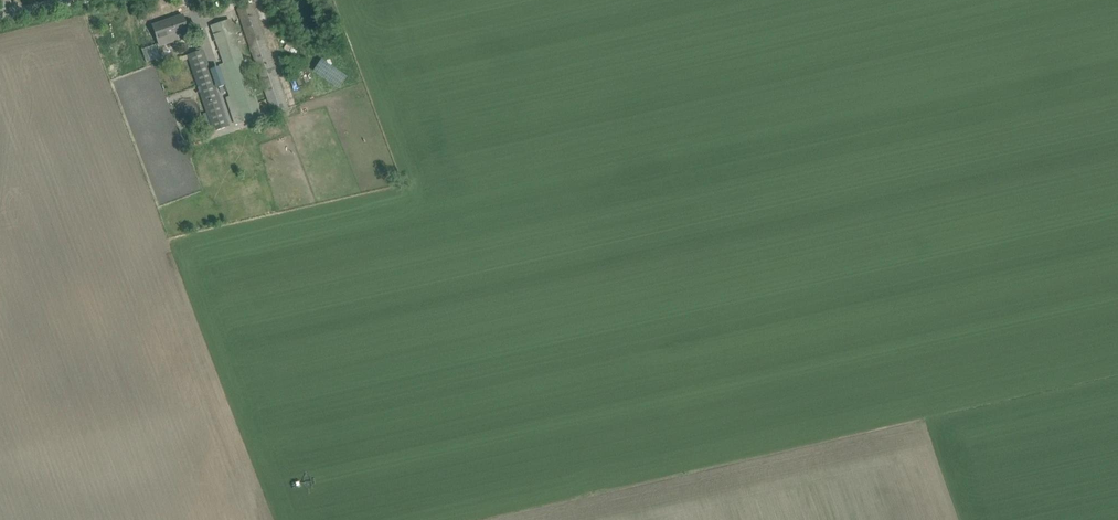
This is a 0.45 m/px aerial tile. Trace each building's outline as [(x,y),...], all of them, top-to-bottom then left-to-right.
[(252,54),(259,75),(253,77),(257,87),(262,85),(272,116),(288,111),(253,4),(237,10),(249,46),(242,48),(245,56),(252,54)] [(153,25),(157,36),(161,47),(190,37),(183,15),(175,18),(176,20),(163,24),(163,22),(153,25)] [(185,48),(213,132),(229,126),(201,43),(185,48)] [(156,44),(144,49),(149,62),(161,57),(156,44)] [(261,116),(242,58),(218,66),(238,123),(244,121),(261,116)] [(319,83),(349,74),(346,64),(316,74),(319,83)] [(112,65),(109,68),(113,73),(117,69),(112,65)]
